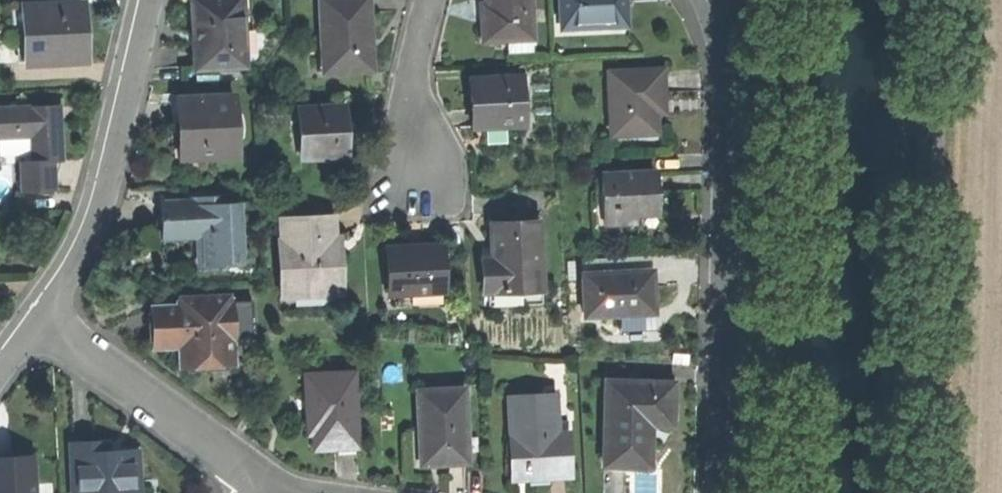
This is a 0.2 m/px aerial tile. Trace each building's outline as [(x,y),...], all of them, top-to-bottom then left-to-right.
[(241,63),(240,42),(237,43),(234,0),(186,0),(188,23),(189,44),(187,45),(189,66),(241,63)] [(364,0),(315,0),(319,71),(363,69),(363,36),(366,36),(365,21),(364,0)] [(527,37),(525,0),(481,0),(481,15),(475,15),(476,39),(527,37)] [(555,20),(575,20),(575,25),(621,23),(620,0),(555,0),(555,20)] [(79,3),(21,7),(25,62),(81,59),(80,29),(79,3)] [(605,133),(652,131),(650,100),(657,99),(656,83),(656,68),(603,70),(605,133)] [(466,126),(519,124),(517,76),(464,78),(465,105),(466,126)] [(208,152),(232,151),(229,95),(172,98),(174,121),(178,158),(208,155),(208,152)] [(0,107),(0,136),(33,135),(34,160),(18,161),(19,189),(52,188),(51,160),(58,159),(57,138),(56,104),(0,107)] [(337,106),(293,108),(295,158),(339,156),(339,135),(337,106)] [(648,170),(595,173),(598,223),(619,222),(619,212),(650,210),(649,190),(648,170)] [(194,265),(234,263),(232,202),(222,202),(221,194),(182,196),(181,205),(156,206),(157,218),(157,232),(192,230),(194,265)] [(325,215),(275,218),(276,240),(272,241),(274,293),(333,290),(332,252),(326,252),(326,230),(325,215)] [(475,290),(534,288),(531,221),(494,222),(483,223),(483,255),(473,256),(475,290)] [(415,290),(416,300),(436,299),(434,245),(408,247),(379,248),(382,292),(415,290)] [(615,310),(647,308),(646,289),(645,267),(577,272),(578,314),(614,313),(615,310)] [(145,306),(147,344),(175,343),(176,356),(176,367),(228,364),(226,339),(248,337),(245,299),(224,300),(223,295),(172,298),(172,304),(145,306)] [(330,446),(351,445),(347,370),(299,372),(301,431),(308,432),(309,447),(330,446)] [(601,377),(600,459),(623,460),(644,461),(645,419),(668,420),(668,379),(601,377)] [(415,440),(417,464),(439,463),(461,462),(457,387),(411,389),(414,439),(415,440)] [(502,397),(508,475),(534,474),(563,472),(561,429),(551,429),(548,394),(502,397)] [(68,442),(70,492),(133,492),(130,449),(116,450),(102,451),(100,440),(68,442)] [(29,454),(0,456),(0,492),(32,492),(29,454)]
